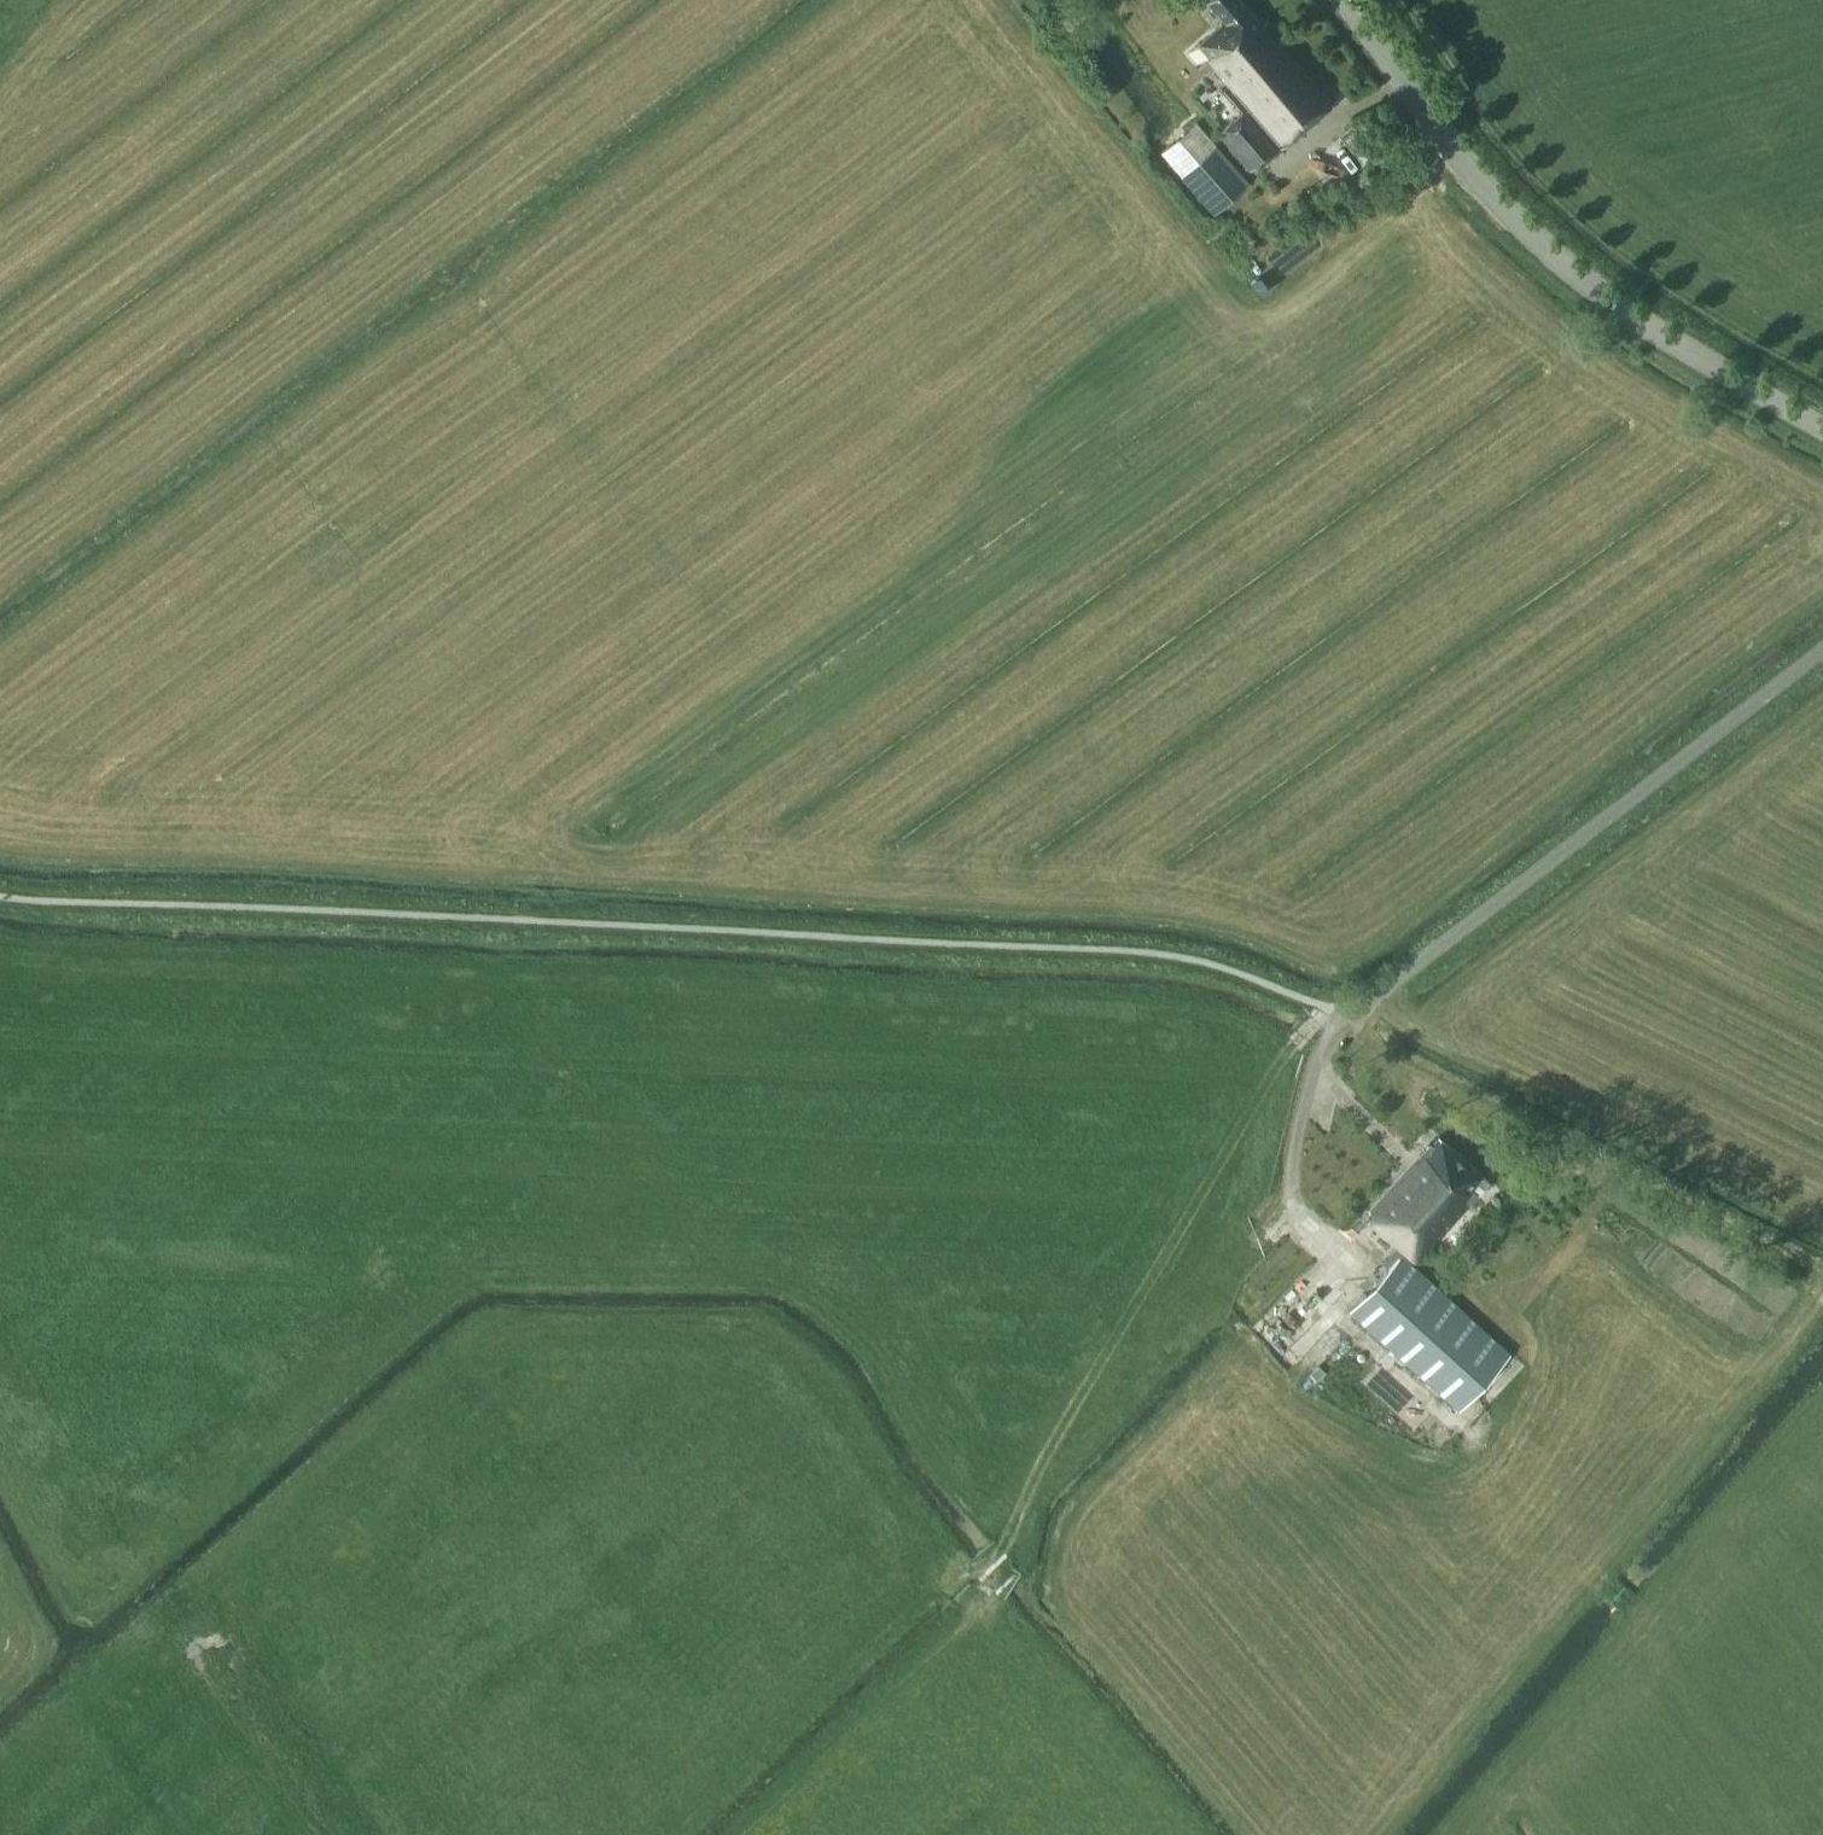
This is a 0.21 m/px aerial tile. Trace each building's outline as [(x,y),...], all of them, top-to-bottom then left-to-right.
[(1224,18),(1186,51),(1197,64),(1204,58),(1227,84),(1221,88),(1242,110),(1218,132),(1249,168),(1255,163),(1258,166),(1275,151),(1269,143),(1274,139),(1281,146),(1336,99),(1267,19),(1262,24),(1241,0),(1209,0),(1224,18)] [(1161,149),(1211,205),(1244,176),(1195,120),(1161,149)] [(1471,1187),(1483,1174),(1429,1126),(1414,1142),(1425,1151),(1422,1154),(1419,1152),(1369,1209),(1386,1224),(1382,1229),(1416,1259),(1476,1192),(1471,1187)] [(1510,1353),(1478,1324),(1495,1304),(1433,1249),(1415,1267),(1400,1253),(1349,1309),(1459,1408),(1510,1353)]
